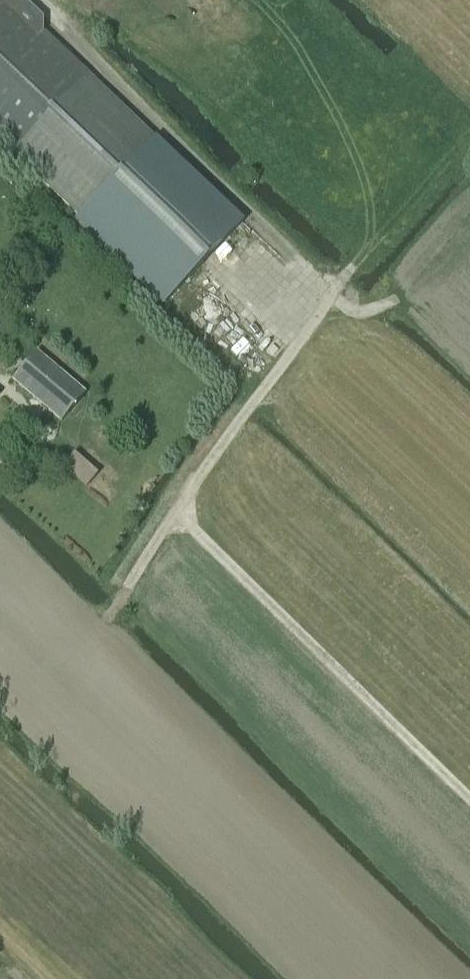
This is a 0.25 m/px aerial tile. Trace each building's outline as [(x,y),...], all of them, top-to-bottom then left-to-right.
[(14,155),(81,218),(167,300),(214,251),(241,222),(155,140),(89,77),(45,36),(45,19),(25,0),(0,0),(0,141),(14,155)] [(61,421),(85,393),(35,351),(11,379),(61,421)]
